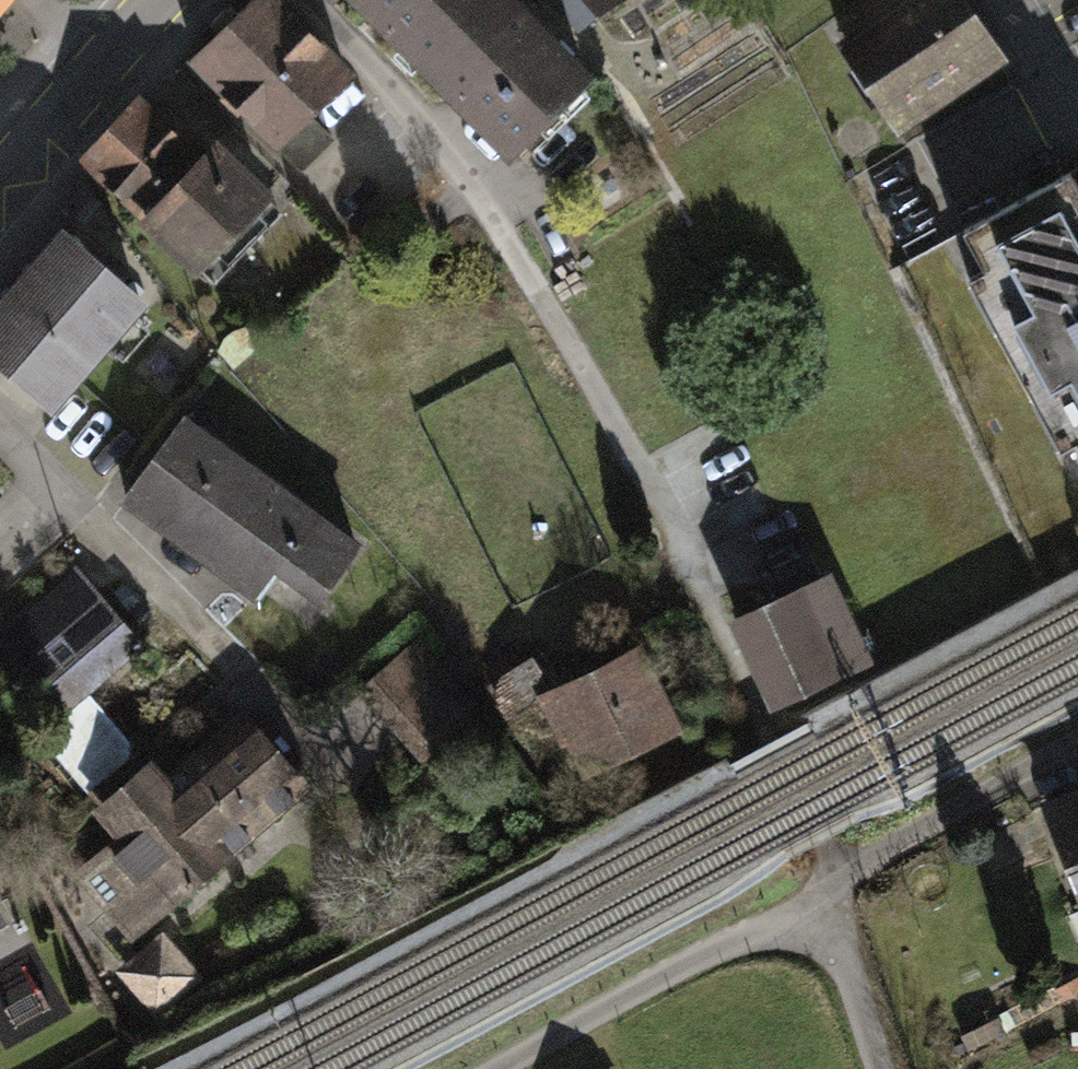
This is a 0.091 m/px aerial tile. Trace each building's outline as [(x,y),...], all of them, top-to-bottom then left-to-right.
[(440,105),(521,23),(544,0),(362,0),(348,14),(440,105)] [(966,0),(895,0),(836,40),(902,137),(1010,64),(966,0)] [(270,6),(190,82),(284,182),(365,106),(270,6)] [(521,23),(440,105),(518,182),(600,100),(521,23)] [(155,108),(89,181),(148,233),(214,160),(155,108)] [(281,220),(214,160),(148,233),(215,293),(281,220)] [(1066,171),(960,229),(981,268),(964,277),(1058,449),(1075,439),(1077,445),(1077,193),(1066,171)] [(0,303),(0,352),(62,407),(160,298),(73,221),(0,303)] [(269,472),(181,410),(121,495),(209,557),(269,472)] [(354,533),(269,472),(209,557),(257,592),(274,568),(311,594),(354,533)] [(933,527),(739,619),(778,701),(865,660),(848,625),(955,574),(933,527)] [(141,646),(74,567),(0,629),(0,641),(61,713),(141,646)] [(690,722),(646,640),(542,694),(586,777),(690,722)] [(417,646),(361,693),(423,767),(479,720),(417,646)] [(238,712),(164,778),(148,760),(97,805),(114,825),(59,874),(126,948),(306,787),(238,712)] [(1045,822),(1077,906),(1077,810),(1045,822)] [(162,930),(115,970),(155,1018),(203,979),(162,930)]
